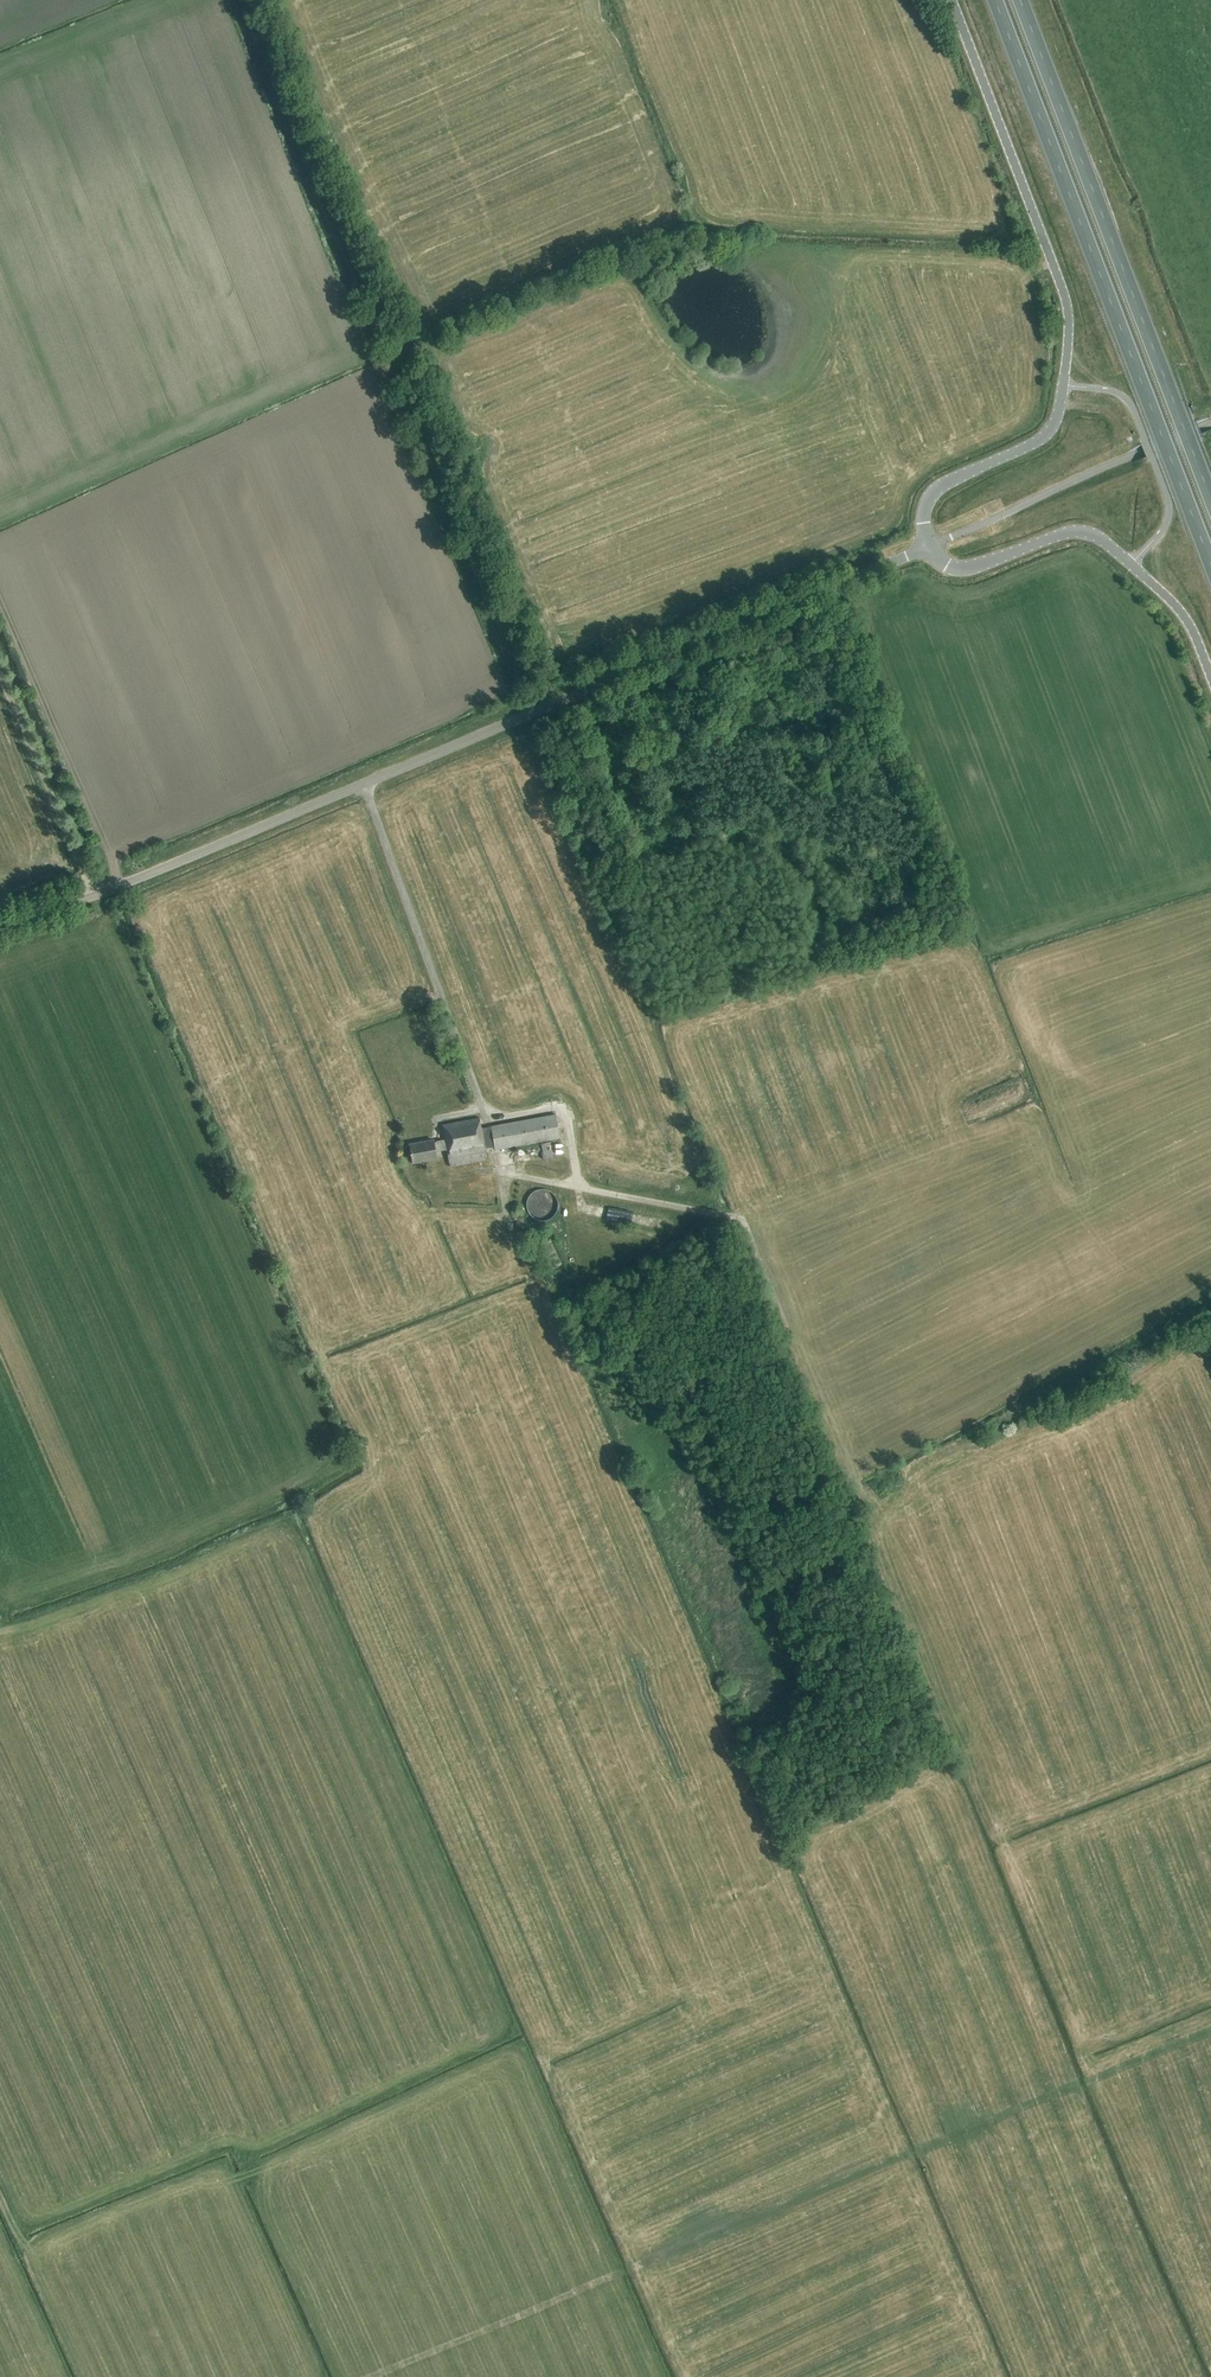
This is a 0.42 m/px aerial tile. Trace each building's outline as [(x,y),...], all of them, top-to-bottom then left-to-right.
[(864,665),(861,657),(851,662),(854,669),(864,665)] [(559,1139),(555,1116),(491,1128),(482,1130),(482,1129),(480,1129),(479,1120),(442,1126),(444,1141),(433,1143),(432,1141),(409,1145),(412,1164),(436,1160),(435,1153),(447,1150),(450,1167),(487,1160),(485,1149),(494,1147),(495,1151),(559,1139)] [(539,1162),(554,1159),(551,1143),(535,1146),(539,1162)] [(539,1189),(535,1191),(531,1193),(528,1197),(527,1201),(526,1206),(528,1211),(530,1215),(534,1218),(538,1219),(543,1220),(547,1219),(551,1217),(555,1214),(557,1209),(558,1205),(557,1200),(555,1196),(552,1193),(548,1190),(544,1189),(539,1189)]
